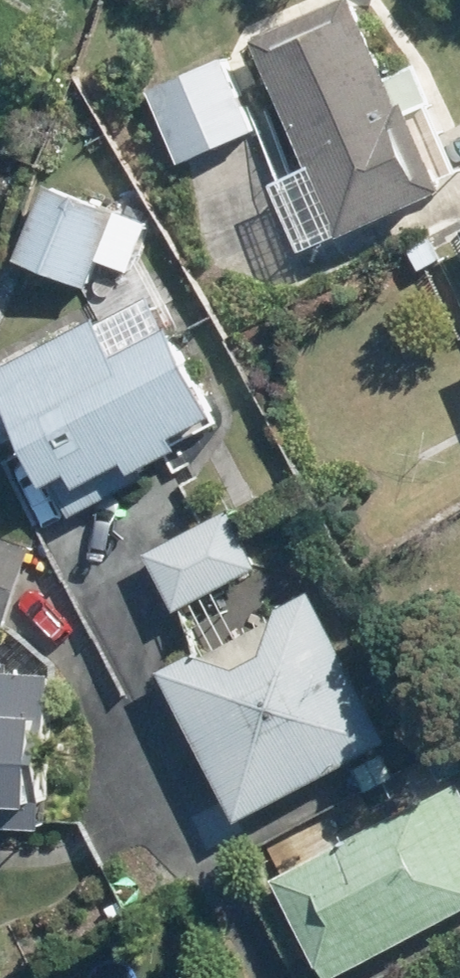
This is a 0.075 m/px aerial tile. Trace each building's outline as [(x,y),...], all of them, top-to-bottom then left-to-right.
[(306,171),(264,190),(293,258),(436,194),(398,109),(398,108),(389,111),(343,3),(250,44),(306,171)] [(219,57),(142,93),(175,166),(252,132),(219,57)] [(61,189),(33,264),(103,292),(131,217),(61,189)] [(404,250),(414,272),(436,262),(424,240),(404,250)] [(0,367),(0,417),(58,523),(174,460),(166,444),(205,422),(158,336),(151,340),(131,304),(85,329),(82,323),(0,367)] [(216,514),(137,557),(170,616),(247,573),(216,514)] [(7,631),(32,550),(0,539),(0,628),(7,631)] [(189,654),(152,676),(234,828),(342,768),(357,795),(385,779),(371,754),(382,747),(300,596),(263,616),(266,622),(193,662),(189,654)] [(1,830),(39,832),(41,794),(50,794),(52,741),(46,741),(49,677),(0,675),(0,809),(3,810),(1,830)] [(270,885),(325,977),(345,977),(459,911),(459,821),(440,786),(270,885)]
